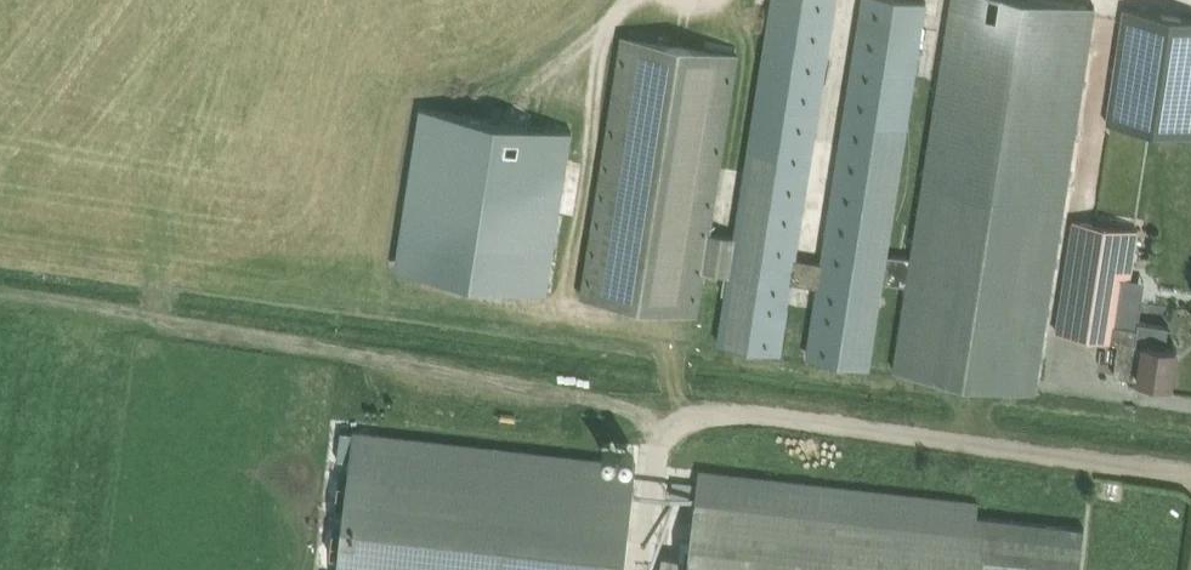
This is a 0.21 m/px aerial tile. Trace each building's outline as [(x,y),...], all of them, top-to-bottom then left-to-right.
[(583,295),(701,310),(704,288),(724,290),(717,341),(787,350),(832,0),(768,0),(747,166),(725,163),(740,48),(617,32),(583,295)] [(811,356),(876,365),(924,0),(858,0),(811,356)] [(1093,1),(1087,0),(946,0),(913,255),(890,252),(888,270),(906,272),(893,370),(1044,389),(1093,1)] [(1126,6),(1120,40),(1104,37),(1091,119),(1165,130),(1190,134),(1190,16),(1126,6)] [(397,268),(551,288),(573,127),(418,107),(397,268)] [(1073,218),(1057,331),(1117,340),(1120,340),(1120,338),(1136,341),(1139,326),(1124,323),(1129,292),(1131,276),(1139,228),(1137,228),(1097,222),(1073,218)] [(1117,340),(1117,342),(1120,342),(1115,373),(1172,382),(1178,346),(1166,344),(1169,324),(1140,319),(1139,326),(1136,341),(1120,338),(1120,340),(1117,340)] [(340,455),(350,456),(353,430),(343,429),(340,455)] [(354,430),(338,569),(625,569),(637,462),(354,430)] [(1086,525),(978,513),(979,499),(701,467),(700,468),(689,569),(1081,569),(1086,525)] [(675,481),(674,492),(696,494),(698,483),(675,481)]
